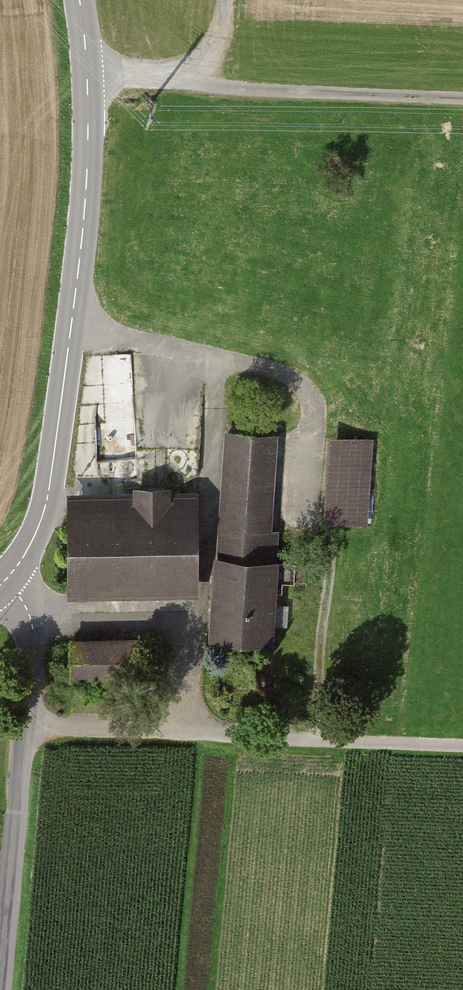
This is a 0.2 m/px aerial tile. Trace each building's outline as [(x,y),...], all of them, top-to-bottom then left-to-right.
[(280,437),(227,434),(214,636),(267,639),(280,437)] [(373,441),(330,438),(325,523),(368,525),(373,441)] [(72,497),(74,594),(195,592),(194,495),(72,497)] [(137,633),(72,635),(74,677),(138,675),(137,633)]
